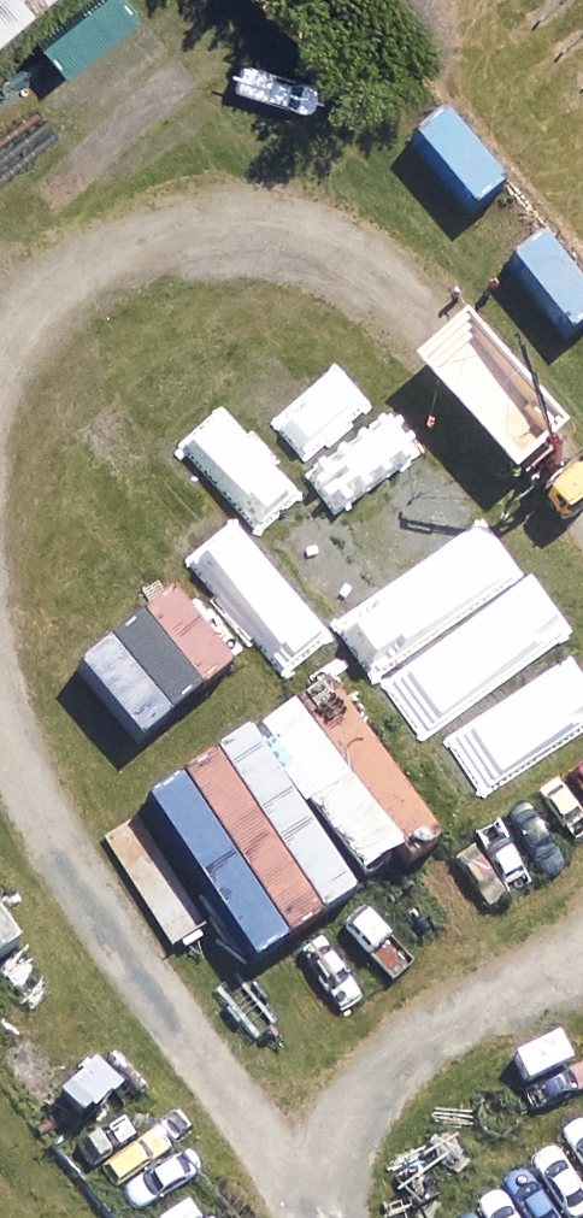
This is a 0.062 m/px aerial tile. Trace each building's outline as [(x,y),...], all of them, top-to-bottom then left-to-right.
[(55,0),(0,0),(0,48),(55,0)] [(68,81),(142,25),(123,0),(109,0),(44,50),(68,81)] [(416,127),(476,200),(508,174),(448,100),(416,127)] [(573,324),(582,317),(582,273),(547,226),(516,249),(573,324)] [(174,583),(144,608),(203,680),(233,655),(174,583)] [(144,608),(113,632),(173,705),(203,680),(144,608)] [(113,632),(83,657),(142,730),(173,705),(113,632)] [(297,696),(411,852),(445,827),(331,671),(297,696)] [(217,742),(325,909),(363,885),(253,718),(217,742)] [(217,742),(184,763),(292,930),(325,909),(217,742)] [(292,930),(184,763),(147,787),(256,954),(292,930)] [(21,931),(0,900),(0,901),(0,944),(21,931)]
